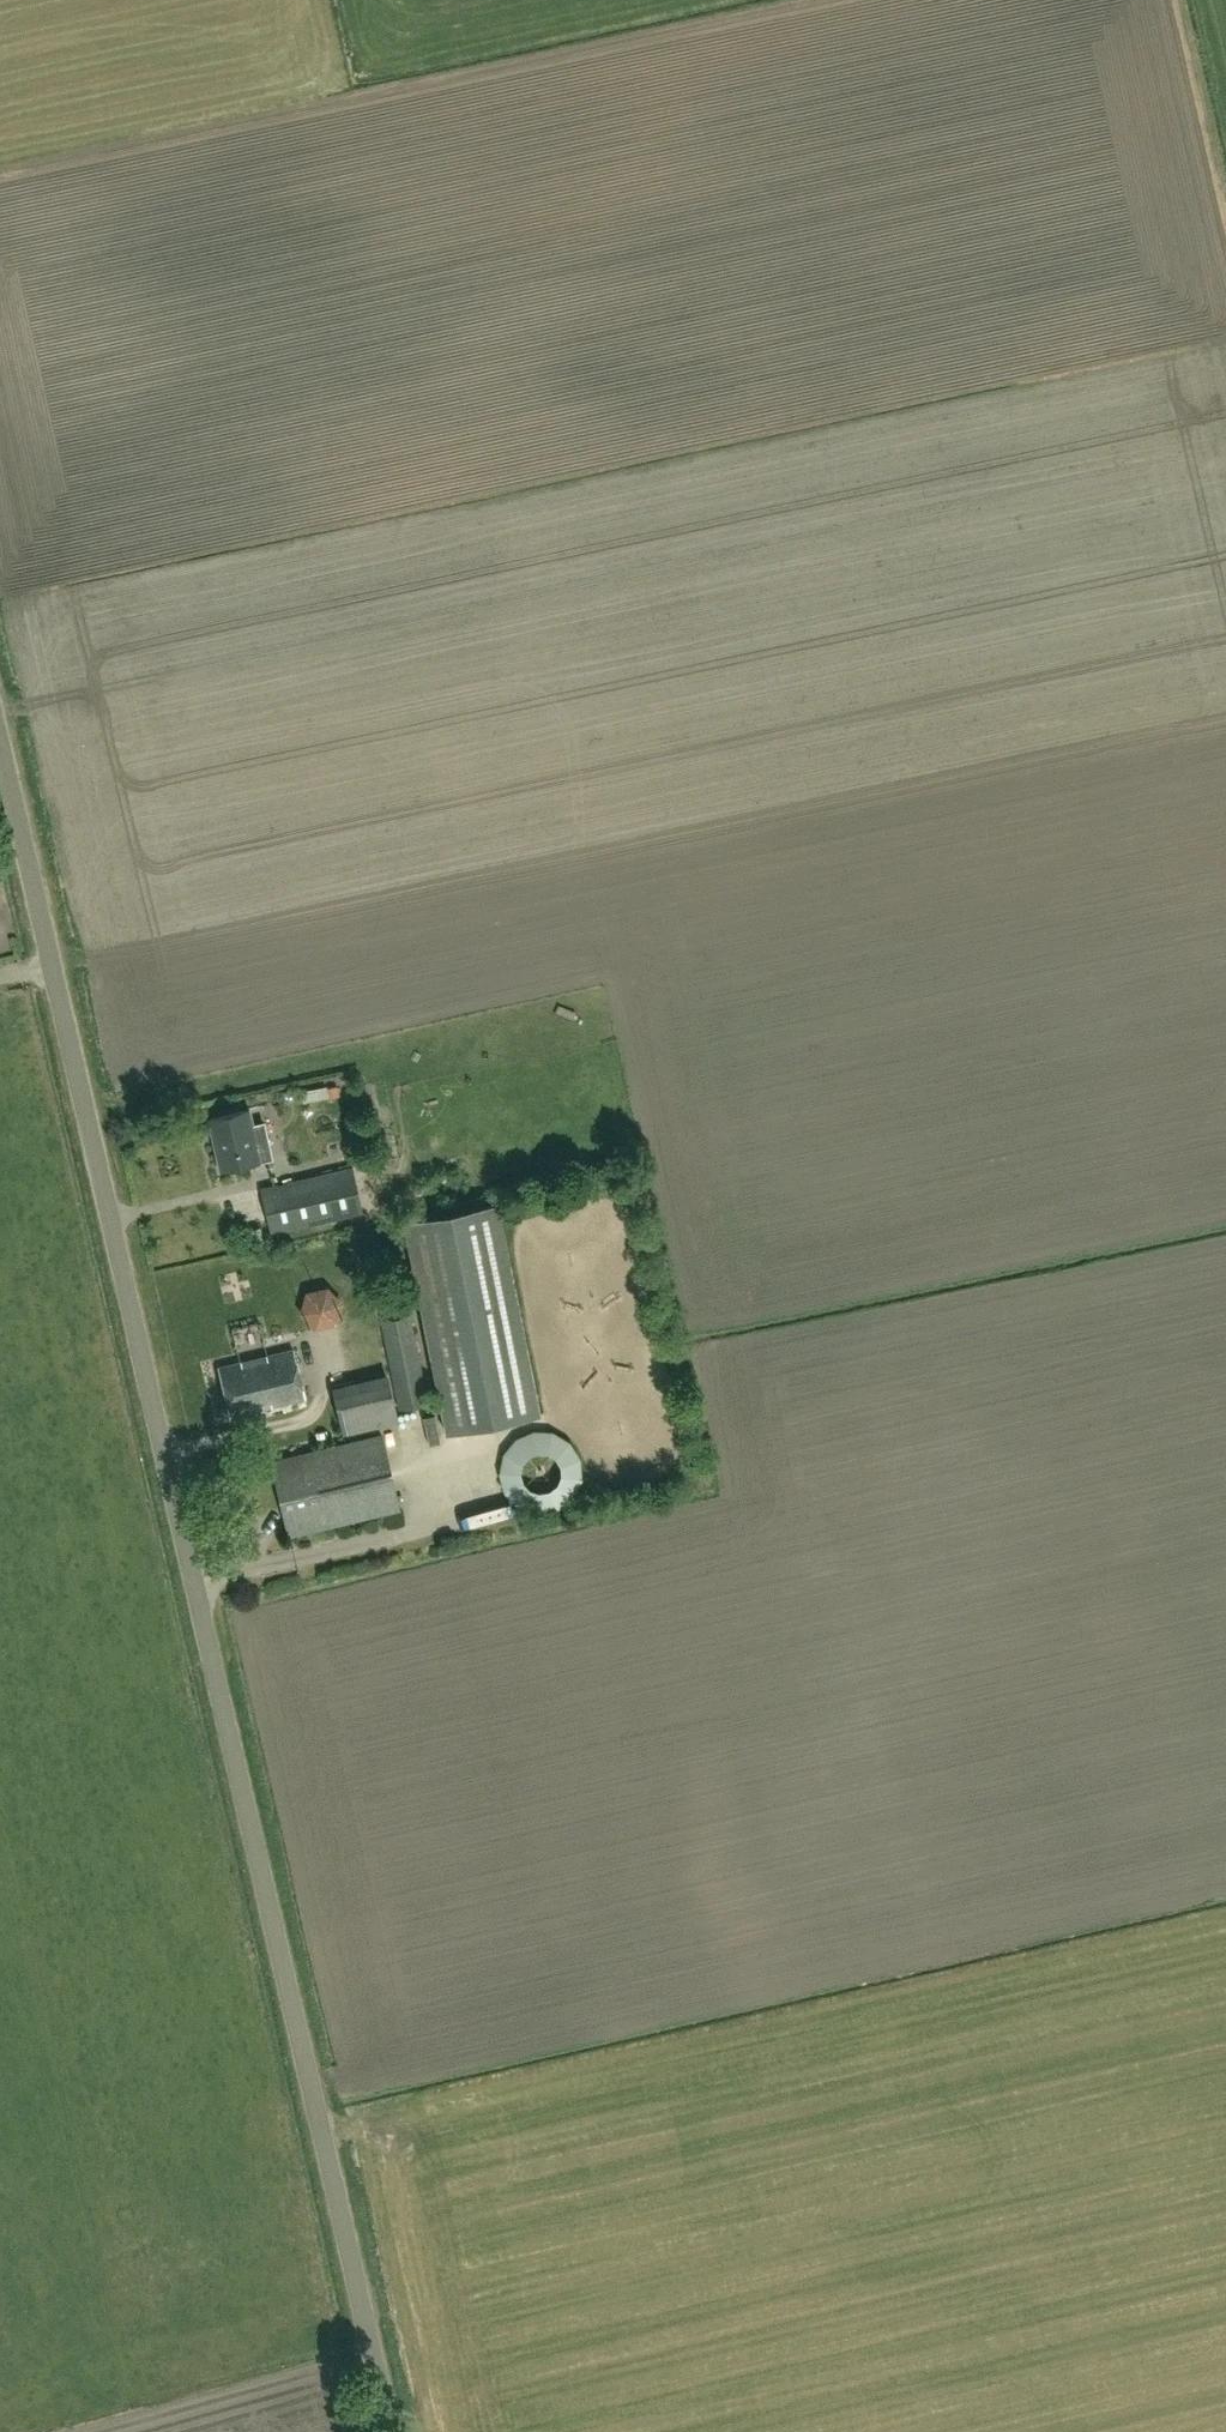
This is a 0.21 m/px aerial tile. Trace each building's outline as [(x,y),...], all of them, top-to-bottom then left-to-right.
[(337,1086),(326,1088),(329,1099),(339,1096),(337,1086)] [(265,1122),(250,1125),(247,1111),(207,1120),(218,1170),(273,1158),(265,1122)] [(351,1170),(261,1190),(270,1233),(360,1213),(351,1170)] [(445,1437),(538,1418),(495,1205),(402,1224),(445,1437)] [(316,1326),(345,1318),(335,1279),(305,1288),(316,1326)] [(377,1304),(389,1301),(386,1290),(375,1293),(377,1304)] [(379,1321),(397,1410),(426,1405),(408,1315),(379,1321)] [(229,1416),(302,1400),(292,1350),(218,1366),(229,1416)] [(397,1423),(385,1374),(330,1388),(341,1435),(397,1423)] [(424,1415),(431,1443),(442,1440),(435,1413),(424,1415)] [(397,1512),(380,1438),(271,1463),(289,1538),(397,1512)] [(470,1517),(511,1509),(508,1495),(467,1503),(470,1517)]
